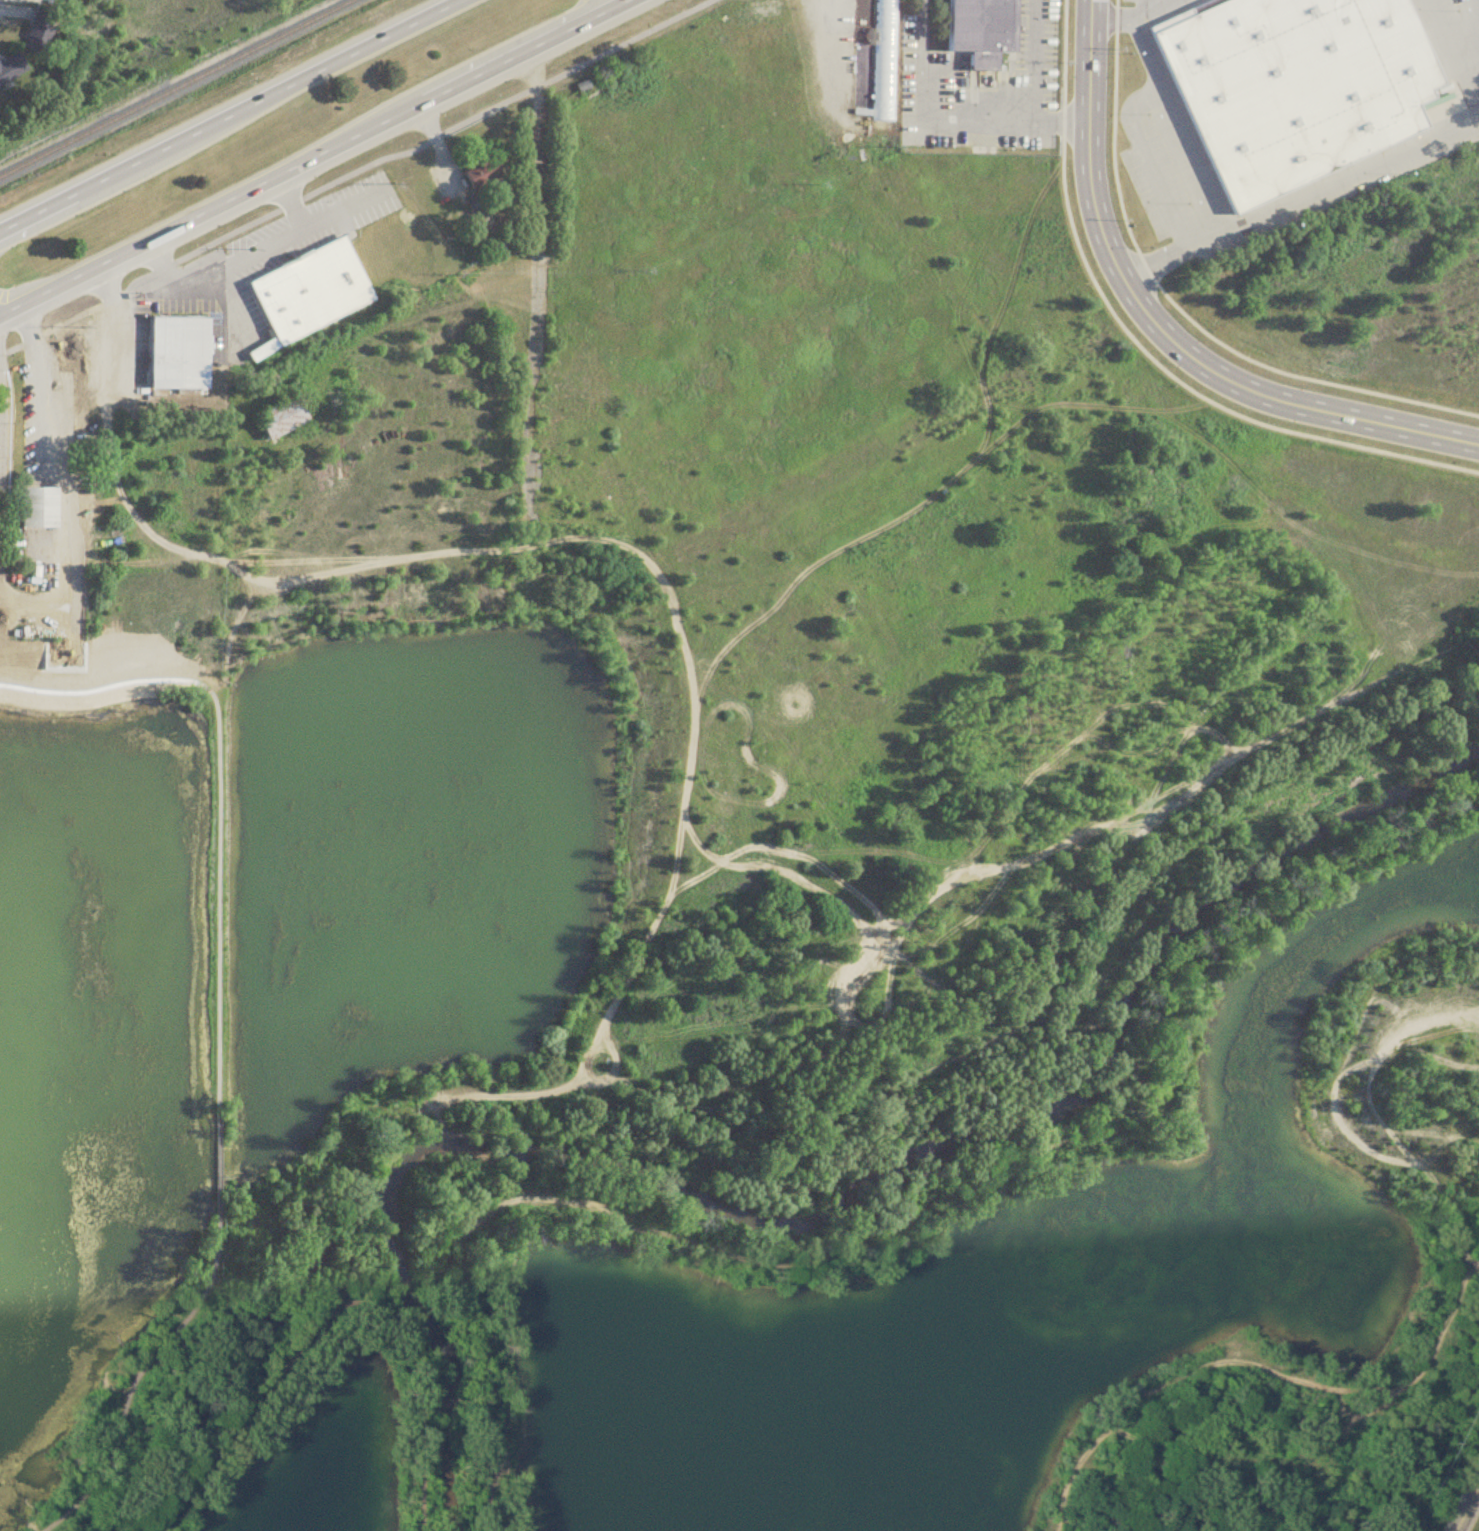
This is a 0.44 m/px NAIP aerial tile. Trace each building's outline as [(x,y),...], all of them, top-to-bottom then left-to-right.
[(953,54),(953,0),(1019,0),(1017,55),(1001,55),(1001,73),(973,73),(973,54),(953,54)] [(1171,76),(1234,218),(1432,131),(1420,108),(1450,94),(1442,74),(1409,0),(1221,0),(1151,32),(1171,76)] [(48,56),(59,19),(38,12),(27,50),(48,56)] [(30,71),(20,55),(3,66),(0,62),(0,91),(30,71)] [(503,181),(495,159),(464,170),(472,192),(503,181)] [(495,225),(487,210),(468,220),(476,235),(495,225)] [(250,284),(344,238),(375,302),(282,348),(250,284)] [(151,390),(152,320),(210,321),(209,367),(209,391),(151,390)] [(311,424),(299,399),(258,417),(269,443),(311,424)]
